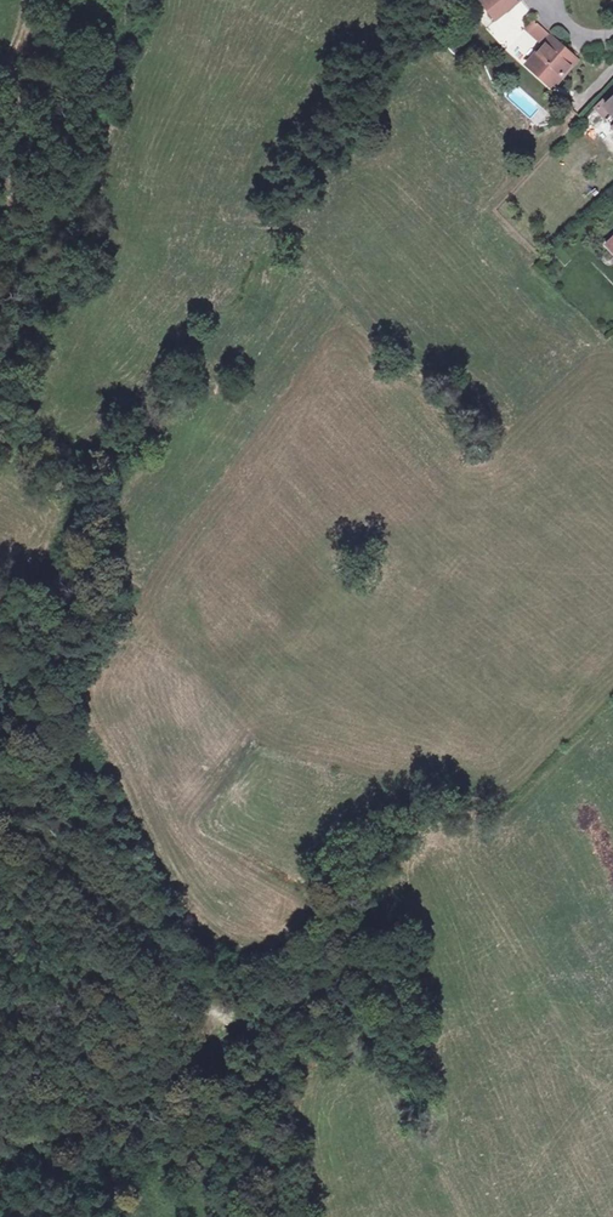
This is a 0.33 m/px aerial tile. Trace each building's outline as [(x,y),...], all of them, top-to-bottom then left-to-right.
[(495,2),(485,13),(499,27),(502,30),(525,8),(519,3),(517,0),(516,0),(498,0),(495,2)] [(519,32),(539,50),(551,37),(531,19),(519,32)] [(576,60),(551,37),(539,50),(526,65),(551,89),(576,60)]
